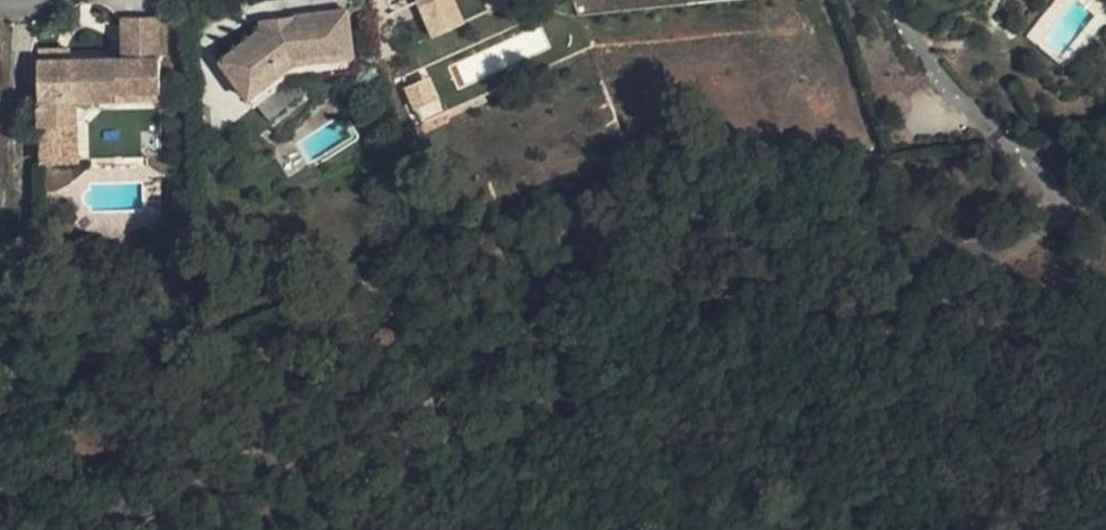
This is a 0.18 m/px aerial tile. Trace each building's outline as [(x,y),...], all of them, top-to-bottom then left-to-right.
[(416,5),(431,40),(462,26),(450,0),(427,0),(416,5)] [(258,29),(217,62),(246,99),(289,64),(349,57),(343,9),(289,16),(290,25),(258,29)] [(36,57),(36,123),(74,123),(74,118),(94,98),(133,98),(133,91),(158,91),(158,14),(122,15),(122,56),(36,57)] [(257,20),(258,29),(290,25),(289,16),(257,20)] [(289,64),(246,99),(253,107),(289,78),(351,70),(349,57),(289,64)]
